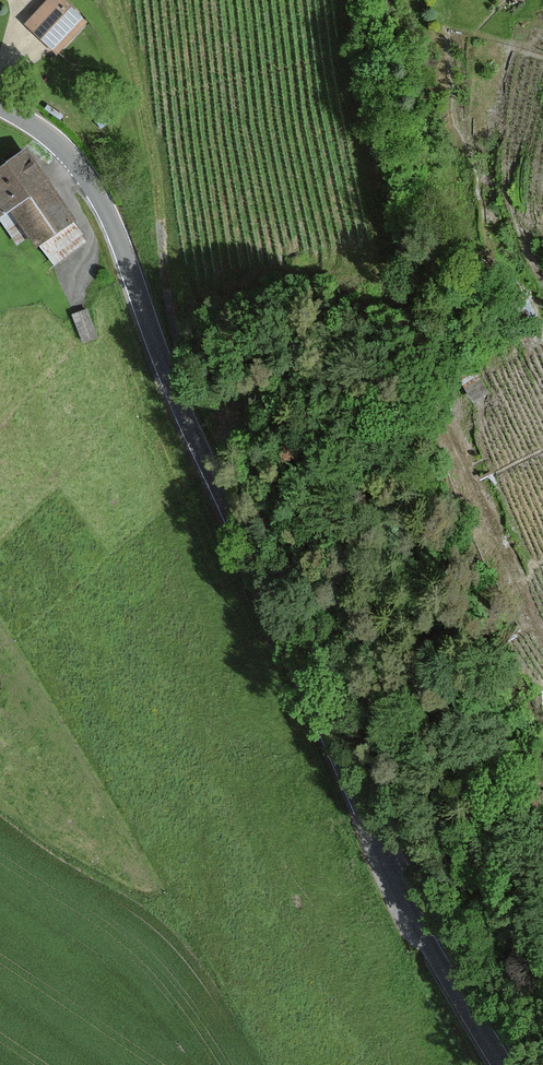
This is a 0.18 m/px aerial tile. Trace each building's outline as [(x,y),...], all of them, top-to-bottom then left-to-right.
[(24,28),(57,57),(86,24),(59,0),(48,0),(24,28)] [(27,148),(0,167),(0,211),(0,217),(18,242),(31,233),(52,264),(87,240),(75,222),(78,220),(27,148)] [(99,336),(87,308),(72,315),(83,343),(99,336)]
